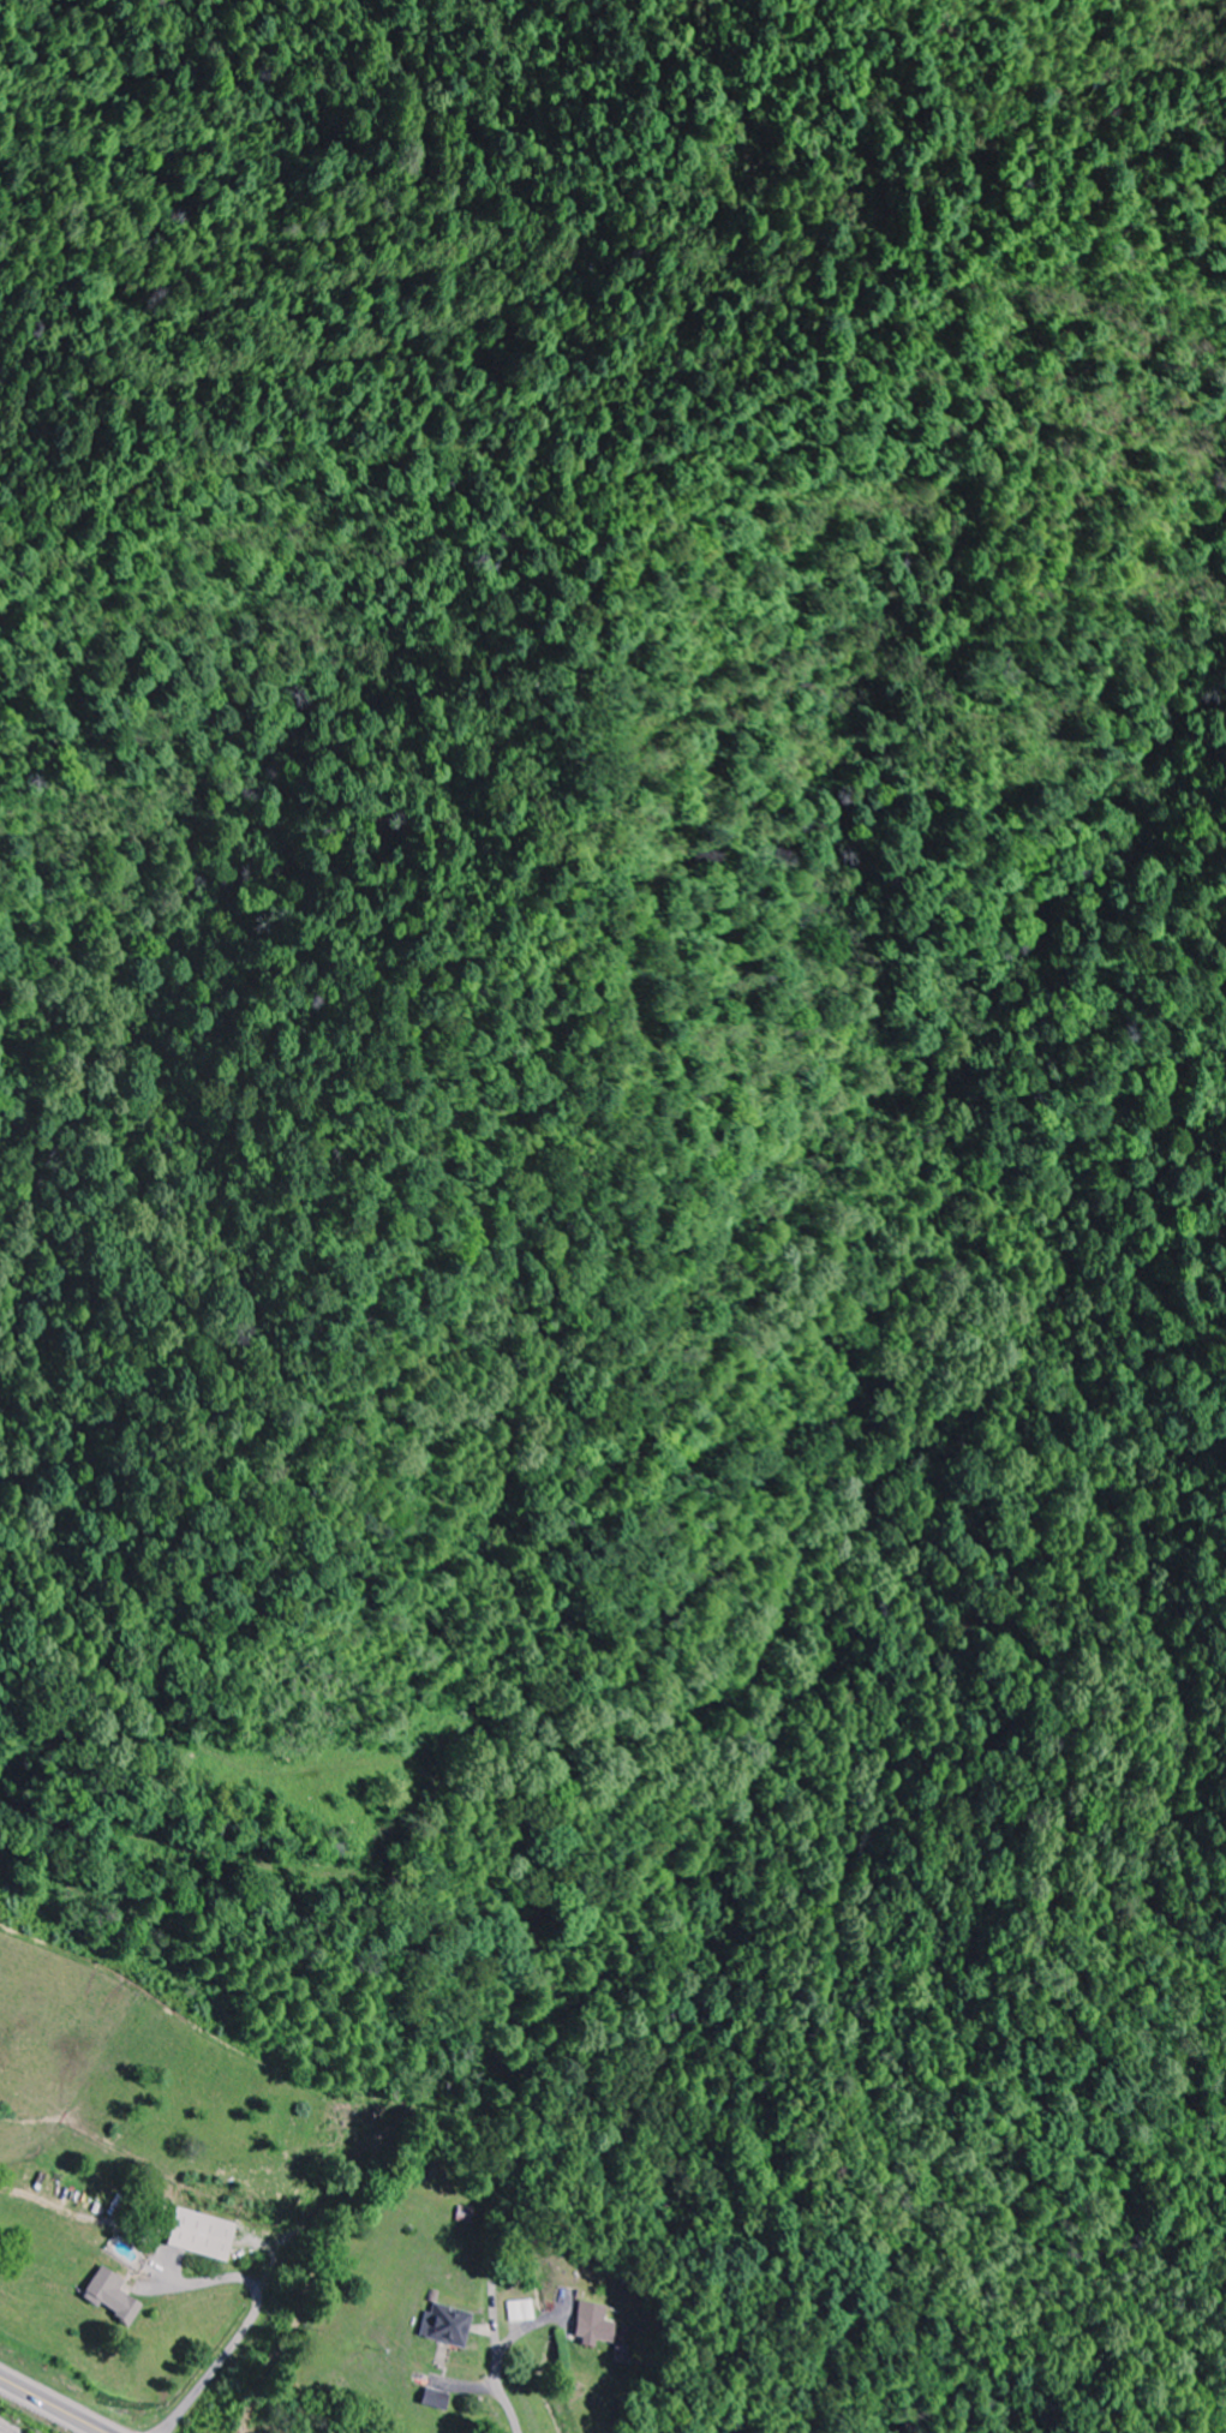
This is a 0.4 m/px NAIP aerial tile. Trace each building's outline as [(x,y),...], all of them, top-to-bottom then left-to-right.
[(166,2246),(227,2262),(237,2223),(177,2207),(166,2246)] [(128,2325),(141,2305),(118,2289),(123,2281),(101,2266),(80,2297),(97,2308),(99,2306),(128,2325)] [(509,2324),(535,2320),(532,2299),(506,2303),(509,2324)] [(574,2337),(581,2338),(580,2345),(594,2347),(595,2341),(613,2344),(616,2323),(605,2321),(607,2306),(579,2302),(574,2337)] [(424,2311),(417,2336),(463,2349),(472,2313),(433,2303),(431,2313),(424,2311)] [(448,2395),(424,2388),(419,2405),(443,2411),(448,2395)]
